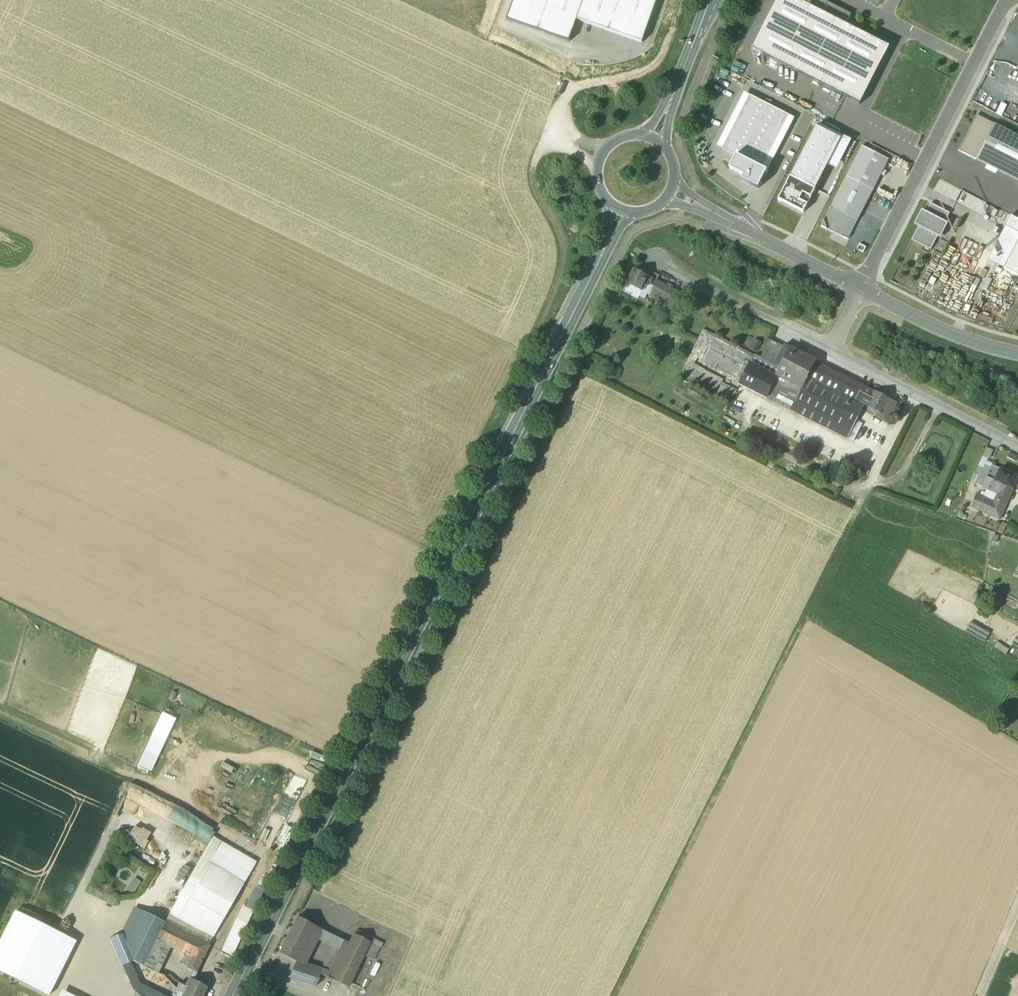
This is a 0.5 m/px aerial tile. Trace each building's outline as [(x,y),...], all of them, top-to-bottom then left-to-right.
[(507,21),(570,43),(578,21),(641,43),(656,0),(515,0),(507,21)] [(860,103),(888,48),(846,26),(809,7),(795,0),(778,0),(753,49),(860,103)] [(809,7),(846,26),(853,13),(828,0),(812,0),(809,7)] [(717,147),(723,150),(750,96),(744,93),(717,147)] [(736,156),(762,169),(789,116),(750,96),(723,150),(736,156)] [(789,116),(762,169),(767,172),(795,119),(789,116)] [(977,116),(959,151),(1017,180),(1017,137),(977,116)] [(812,188),(838,138),(816,127),(791,177),(812,188)] [(847,177),(874,190),(889,160),(863,147),(847,177)] [(759,189),(767,172),(762,169),(736,156),(729,170),(743,177),(741,181),(759,189)] [(791,177),(779,201),(804,213),(816,190),(812,188),(791,177)] [(847,177),(831,208),(858,221),(874,190),(847,177)] [(914,226),(918,228),(938,237),(941,239),(949,224),(946,222),(950,214),(930,204),(926,212),(922,210),(914,226)] [(849,240),(858,221),(831,208),(822,226),(849,240)] [(1011,217),(989,261),(1017,276),(1017,220),(1011,217)] [(931,250),(938,237),(918,228),(912,240),(931,250)] [(951,264),(965,270),(967,263),(968,263),(973,251),(976,252),(979,244),(962,238),(951,264)] [(649,278),(634,270),(623,292),(638,300),(642,292),(649,278)] [(684,296),(649,278),(642,292),(671,307),(672,307),(677,310),(684,296)] [(775,367),(703,330),(692,354),(698,357),(707,340),(747,361),(747,363),(750,365),(750,364),(777,378),(778,376),(781,370),(775,366),(775,367)] [(692,354),(683,373),(734,399),(737,391),(722,384),(724,380),(694,365),(697,360),(737,380),(735,383),(740,385),(750,365),(747,363),(747,361),(707,340),(698,357),(692,354)] [(784,348),(770,341),(761,359),(775,366),(784,348)] [(775,366),(781,370),(791,350),(792,348),(786,345),(784,348),(775,366)] [(781,370),(778,376),(802,388),(815,362),(791,350),(781,370)] [(872,391),(815,362),(802,388),(778,376),(777,378),(771,390),(843,427),(851,412),(858,415),(863,405),(865,406),(872,391)] [(777,378),(750,364),(750,365),(740,385),(767,399),(771,390),(777,378)] [(843,427),(771,390),(767,399),(839,435),(843,427)] [(890,400),(872,391),(865,406),(878,412),(875,417),(885,422),(889,415),(890,416),(895,405),(889,402),(890,400)] [(851,412),(843,427),(839,435),(847,439),(858,415),(851,412)] [(850,471),(857,474),(862,462),(856,459),(850,471)] [(870,466),(866,464),(862,472),(866,474),(870,466)] [(991,469),(980,464),(976,473),(981,475),(987,478),(991,469)] [(1017,477),(992,466),(991,469),(987,478),(1002,485),(1012,489),(1017,477)] [(987,478),(981,475),(977,485),(998,494),(1002,485),(987,478)] [(996,499),(995,498),(994,502),(977,495),(971,507),(1000,520),(1007,504),(1006,504),(1012,489),(1002,485),(998,494),(996,499)] [(990,633),(971,622),(968,627),(973,630),(971,634),(985,642),(990,633)] [(1009,650),(998,643),(995,648),(1006,654),(1009,650)] [(152,771),(165,740),(151,734),(138,765),(152,771)] [(165,814),(170,800),(129,786),(124,801),(165,814)] [(165,923),(165,924),(208,945),(212,938),(213,938),(255,864),(212,839),(190,877),(165,923)] [(133,892),(139,880),(133,877),(127,889),(133,892)] [(255,878),(223,952),(235,957),(267,883),(255,878)] [(135,908),(122,934),(128,947),(145,912),(135,908)] [(145,912),(128,947),(122,934),(111,939),(122,966),(133,961),(143,966),(148,958),(157,939),(165,924),(165,923),(145,912)] [(65,938),(17,913),(0,946),(0,972),(37,991),(65,938)] [(328,933),(297,918),(286,939),(303,947),(309,935),(324,942),(328,933)] [(208,945),(165,924),(157,939),(171,947),(187,955),(192,957),(187,967),(186,968),(195,973),(209,946),(208,945)] [(336,937),(328,933),(324,942),(332,946),(336,937)] [(370,943),(354,935),(350,944),(338,938),(321,975),(348,988),(363,957),(370,943)] [(372,938),(370,943),(363,957),(374,962),(382,943),(372,938)] [(171,947),(157,939),(148,958),(162,965),(171,947)] [(303,947),(286,939),(279,954),(296,962),(303,947)] [(187,955),(182,964),(187,967),(192,957),(187,955)] [(162,965),(148,958),(143,966),(158,974),(162,965)] [(321,974),(294,965),(290,978),(316,987),(321,974)] [(191,980),(187,988),(184,994),(187,995),(203,995),(207,988),(191,980)] [(187,988),(179,984),(177,989),(179,992),(184,994),(187,988)]
